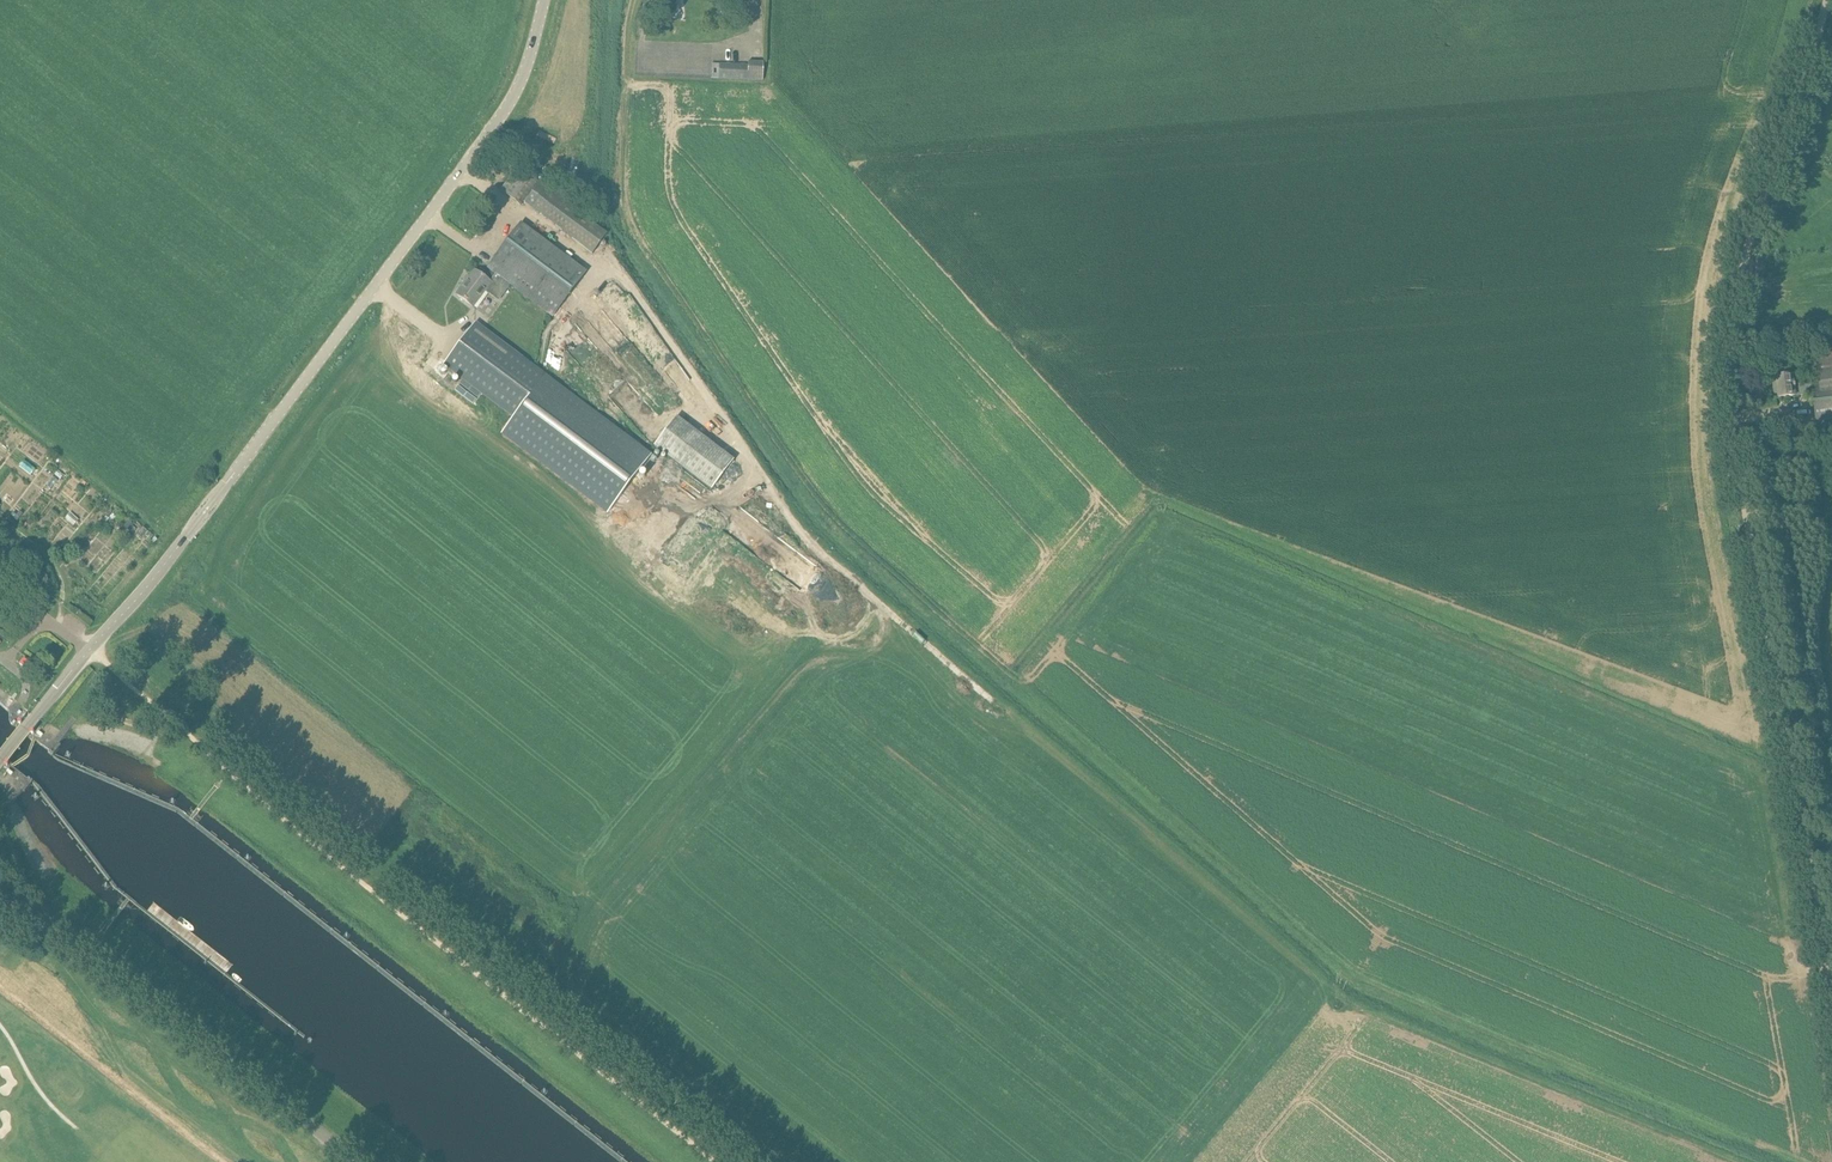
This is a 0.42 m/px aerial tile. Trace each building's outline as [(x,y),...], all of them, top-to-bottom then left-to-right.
[(653,10),(673,15),(676,0),(656,0),(653,10)] [(719,65),(719,78),(763,80),(764,62),(748,61),(748,65),(727,64),(727,66),(719,65)] [(538,182),(518,168),(501,191),(520,205),(538,182)] [(553,194),(538,182),(523,202),(539,213),(553,194)] [(607,235),(599,229),(586,219),(589,215),(579,207),(561,231),(592,254),(607,235)] [(521,223),(488,268),(510,284),(553,317),(586,272),(521,223)] [(475,271),(457,295),(472,307),(485,290),(498,300),(510,284),(488,268),(482,276),(475,271)] [(444,364),(514,417),(503,432),(608,512),(650,455),(475,323),(444,364)] [(1815,351),(1818,379),(1811,379),(1812,383),(1813,394),(1817,427),(1831,425),(1831,349),(1815,351)] [(1774,389),(1778,388),(1779,398),(1813,394),(1812,383),(1794,385),(1793,376),(1790,376),(1789,369),(1772,371),(1774,389)] [(676,417),(654,446),(712,490),(734,461),(676,417)] [(128,521),(122,528),(126,531),(132,524),(128,521)]
